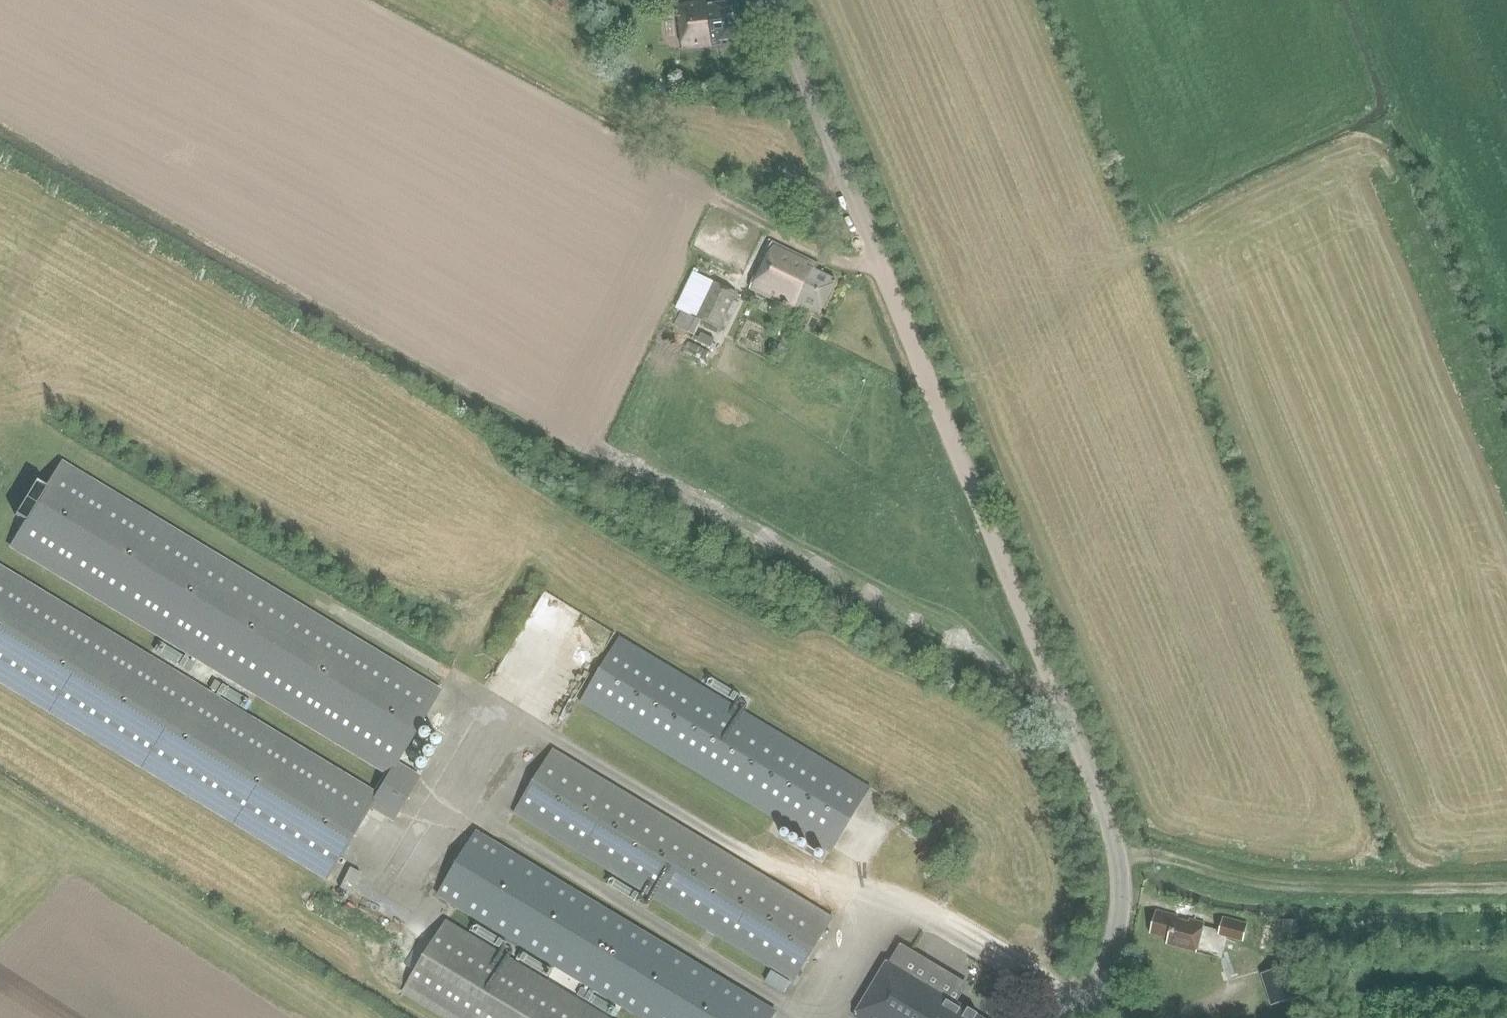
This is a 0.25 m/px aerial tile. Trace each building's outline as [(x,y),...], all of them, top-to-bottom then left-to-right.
[(719,41),(741,38),(736,2),(710,6),(709,2),(678,6),(683,49),(720,44),(719,41)] [(819,315),(835,280),(815,271),(818,265),(772,243),(750,289),(796,311),(799,305),(819,315)] [(713,281),(696,318),(681,311),(674,324),(695,335),(703,319),(720,328),(737,294),(713,281)] [(685,348),(688,333),(671,330),(668,345),(685,348)] [(699,338),(695,335),(693,339),(711,348),(715,340),(701,333),(699,338)] [(376,795),(0,568),(0,682),(326,879),(370,806),(392,820),(418,778),(395,764),(439,691),(61,463),(11,547),(389,775),(376,795)] [(525,634),(516,653),(527,658),(536,639),(525,634)] [(871,787),(619,636),(579,703),(811,843),(807,850),(815,855),(820,848),(831,854),(871,787)] [(834,918),(553,749),(513,815),(772,971),(766,981),(784,992),(790,982),(794,984),(834,918)] [(439,895),(642,1017),(771,1017),(775,1012),(477,832),(439,895)] [(1166,945),(1196,953),(1204,924),(1156,911),(1150,934),(1168,939),(1166,945)] [(1248,924),(1223,917),(1219,933),(1244,940),(1248,924)] [(446,920),(432,942),(422,936),(406,963),(416,970),(402,993),(442,1017),(609,1017),(446,920)] [(888,959),(854,1016),(857,1017),(980,1017),(946,998),(957,979),(900,945),(890,961),(888,959)] [(1282,974),(1255,981),(1264,1012),(1291,1004),(1282,974)]
